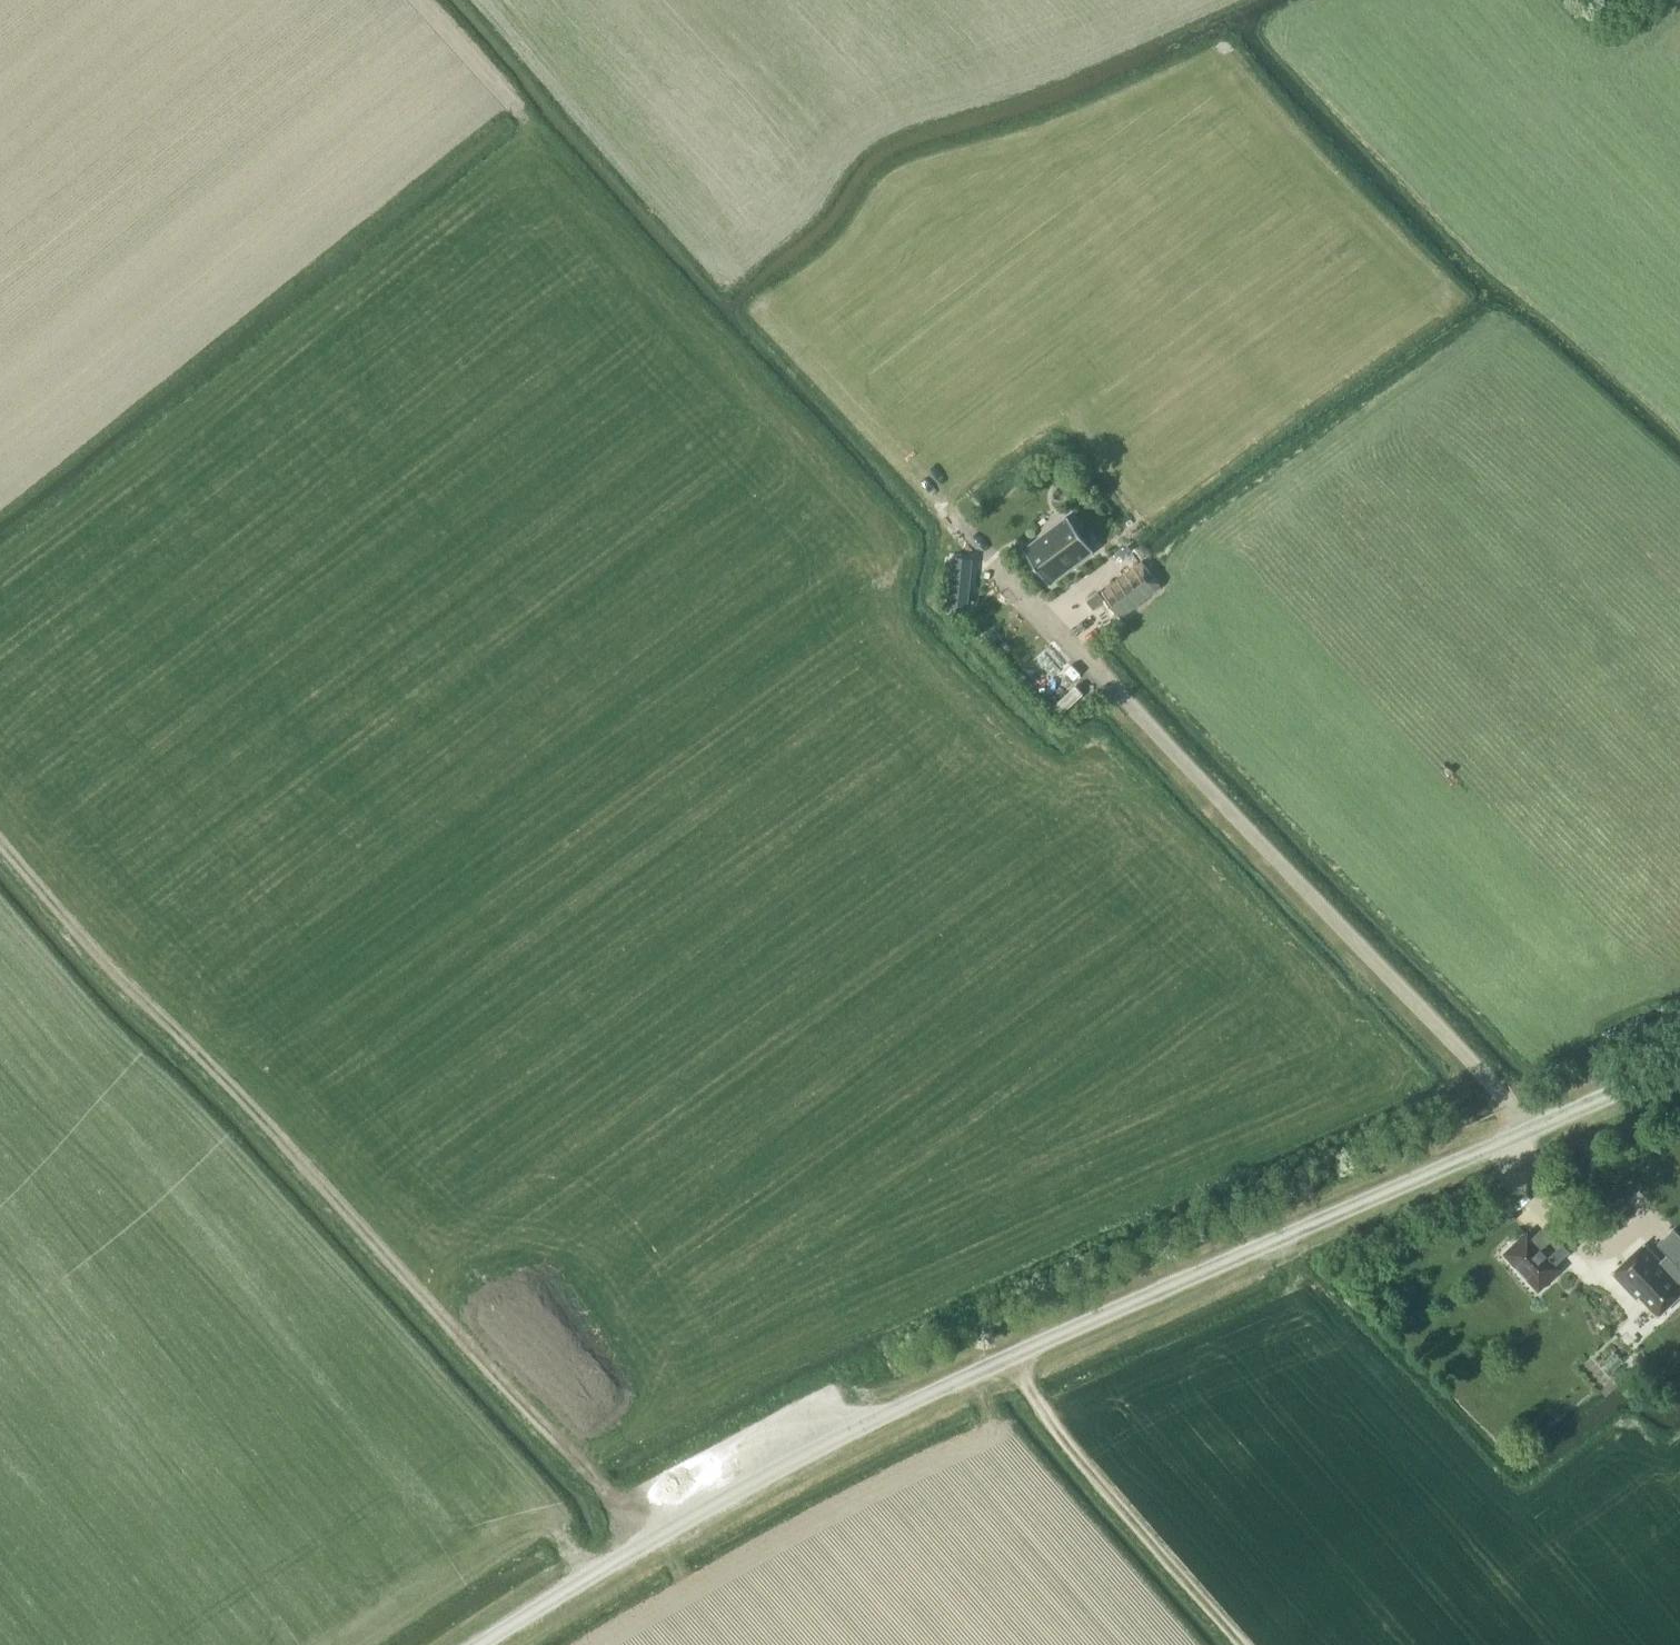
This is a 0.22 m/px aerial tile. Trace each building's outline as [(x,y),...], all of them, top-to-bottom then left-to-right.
[(1067,515),(1024,547),(1051,583),(1094,551),(1067,515)] [(953,556),(948,610),(968,612),(972,558),(953,556)] [(1118,617),(1161,586),(1142,561),(1100,592),(1118,617)] [(1097,593),(1087,600),(1094,610),(1104,602),(1097,593)] [(989,628),(983,621),(978,626),(984,633),(989,628)] [(1061,718),(1088,702),(1082,692),(1055,709),(1061,718)] [(1539,1292),(1564,1268),(1529,1229),(1503,1253),(1539,1292)] [(1658,1315),(1679,1295),(1679,1235),(1674,1229),(1657,1244),(1666,1254),(1660,1261),(1644,1244),(1613,1273),(1638,1299),(1641,1296),(1658,1315)] [(1631,1354),(1621,1363),(1631,1373),(1641,1364),(1631,1354)]
